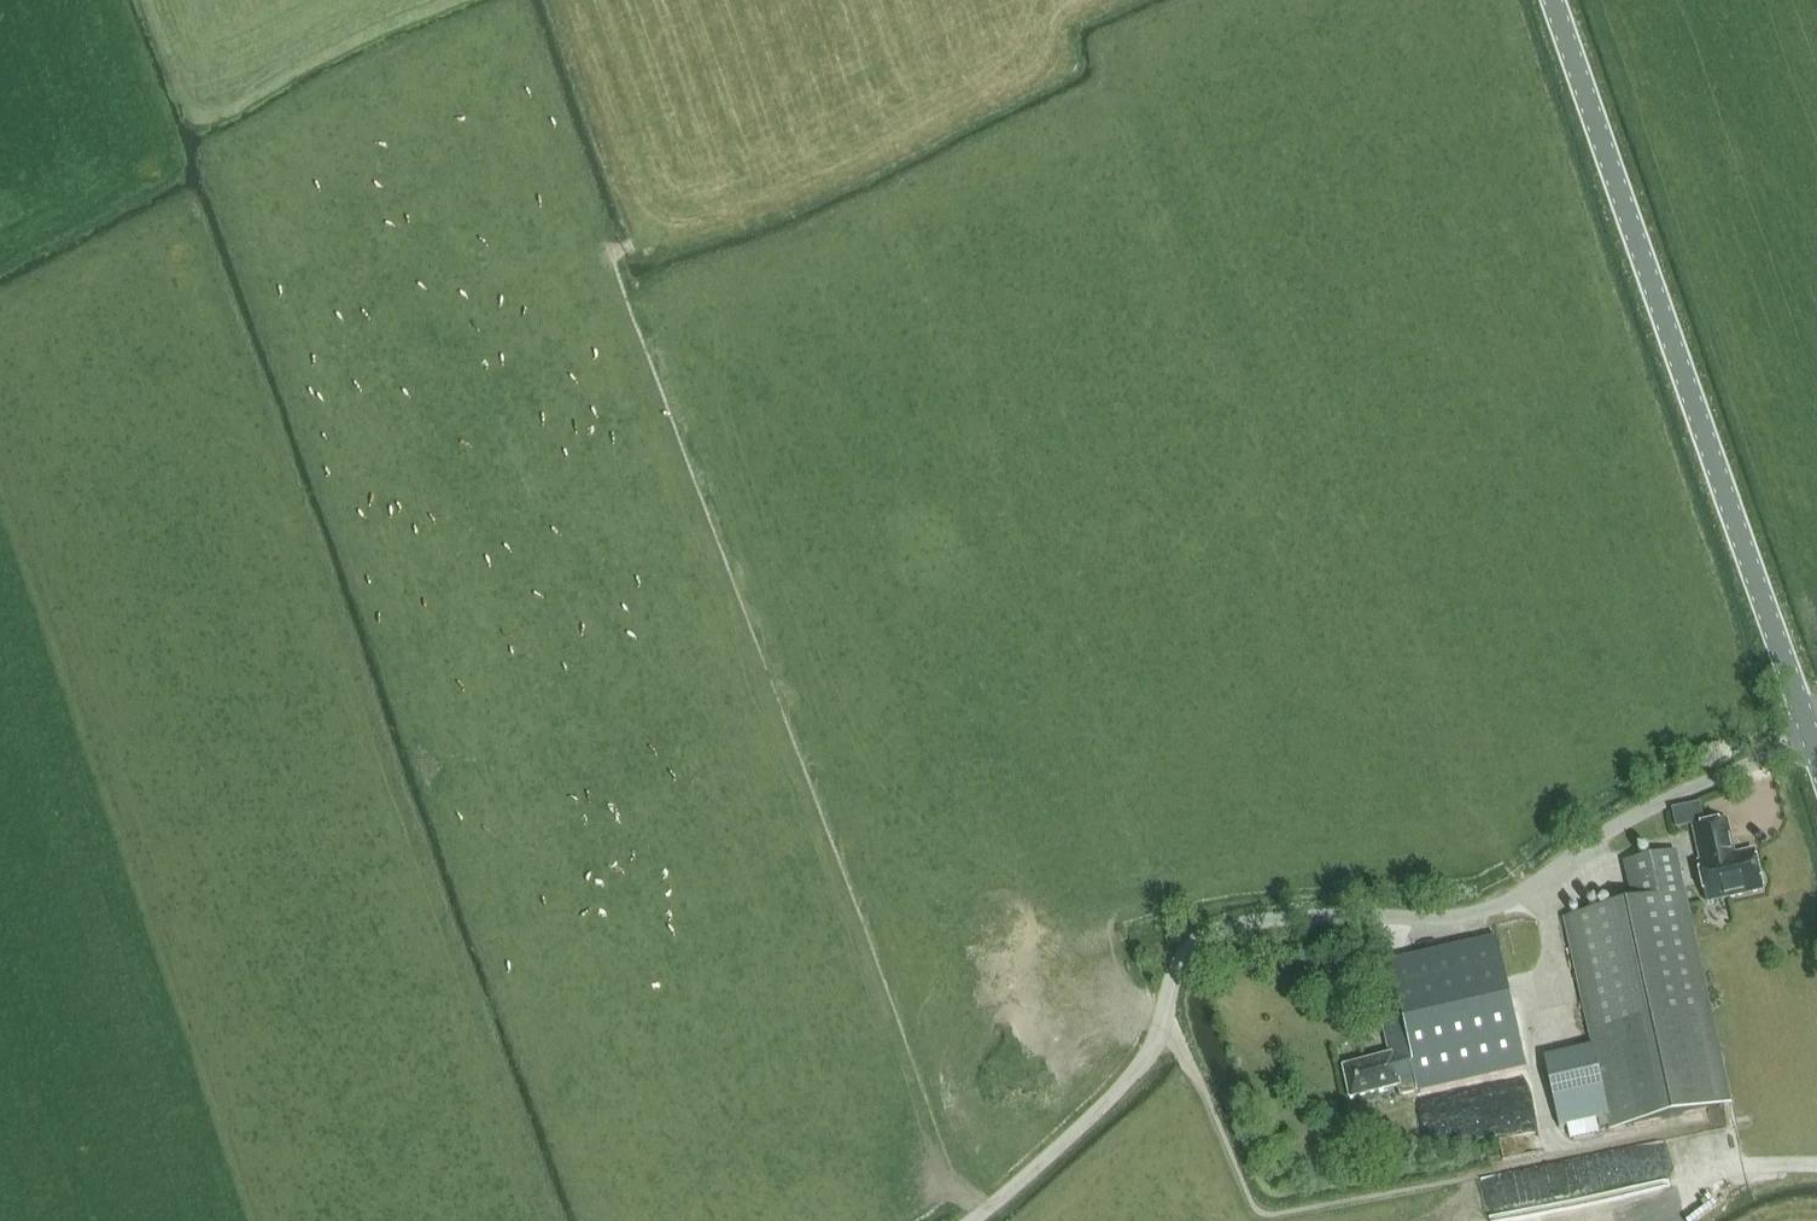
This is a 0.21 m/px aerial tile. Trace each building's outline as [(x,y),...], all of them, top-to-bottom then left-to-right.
[(1695,807),(1674,811),(1677,829),(1699,824),(1695,807)] [(1763,888),(1766,883),(1764,875),(1759,872),(1755,851),(1735,855),(1728,822),(1694,829),(1702,863),(1699,863),(1708,903),(1763,891),(1763,888)] [(1612,1131),(1627,1128),(1732,1105),(1676,851),(1623,863),(1632,903),(1565,918),(1593,1046),(1609,1117),(1612,1131)] [(1402,1097),(1527,1067),(1501,944),(1471,948),(1479,990),(1402,1001),(1402,1003),(1380,1008),(1392,1056),(1344,1068),(1351,1099),(1400,1087),(1402,1097)] [(1600,1197),(1521,1218),(1522,1220),(1606,1220),(1600,1197)]
